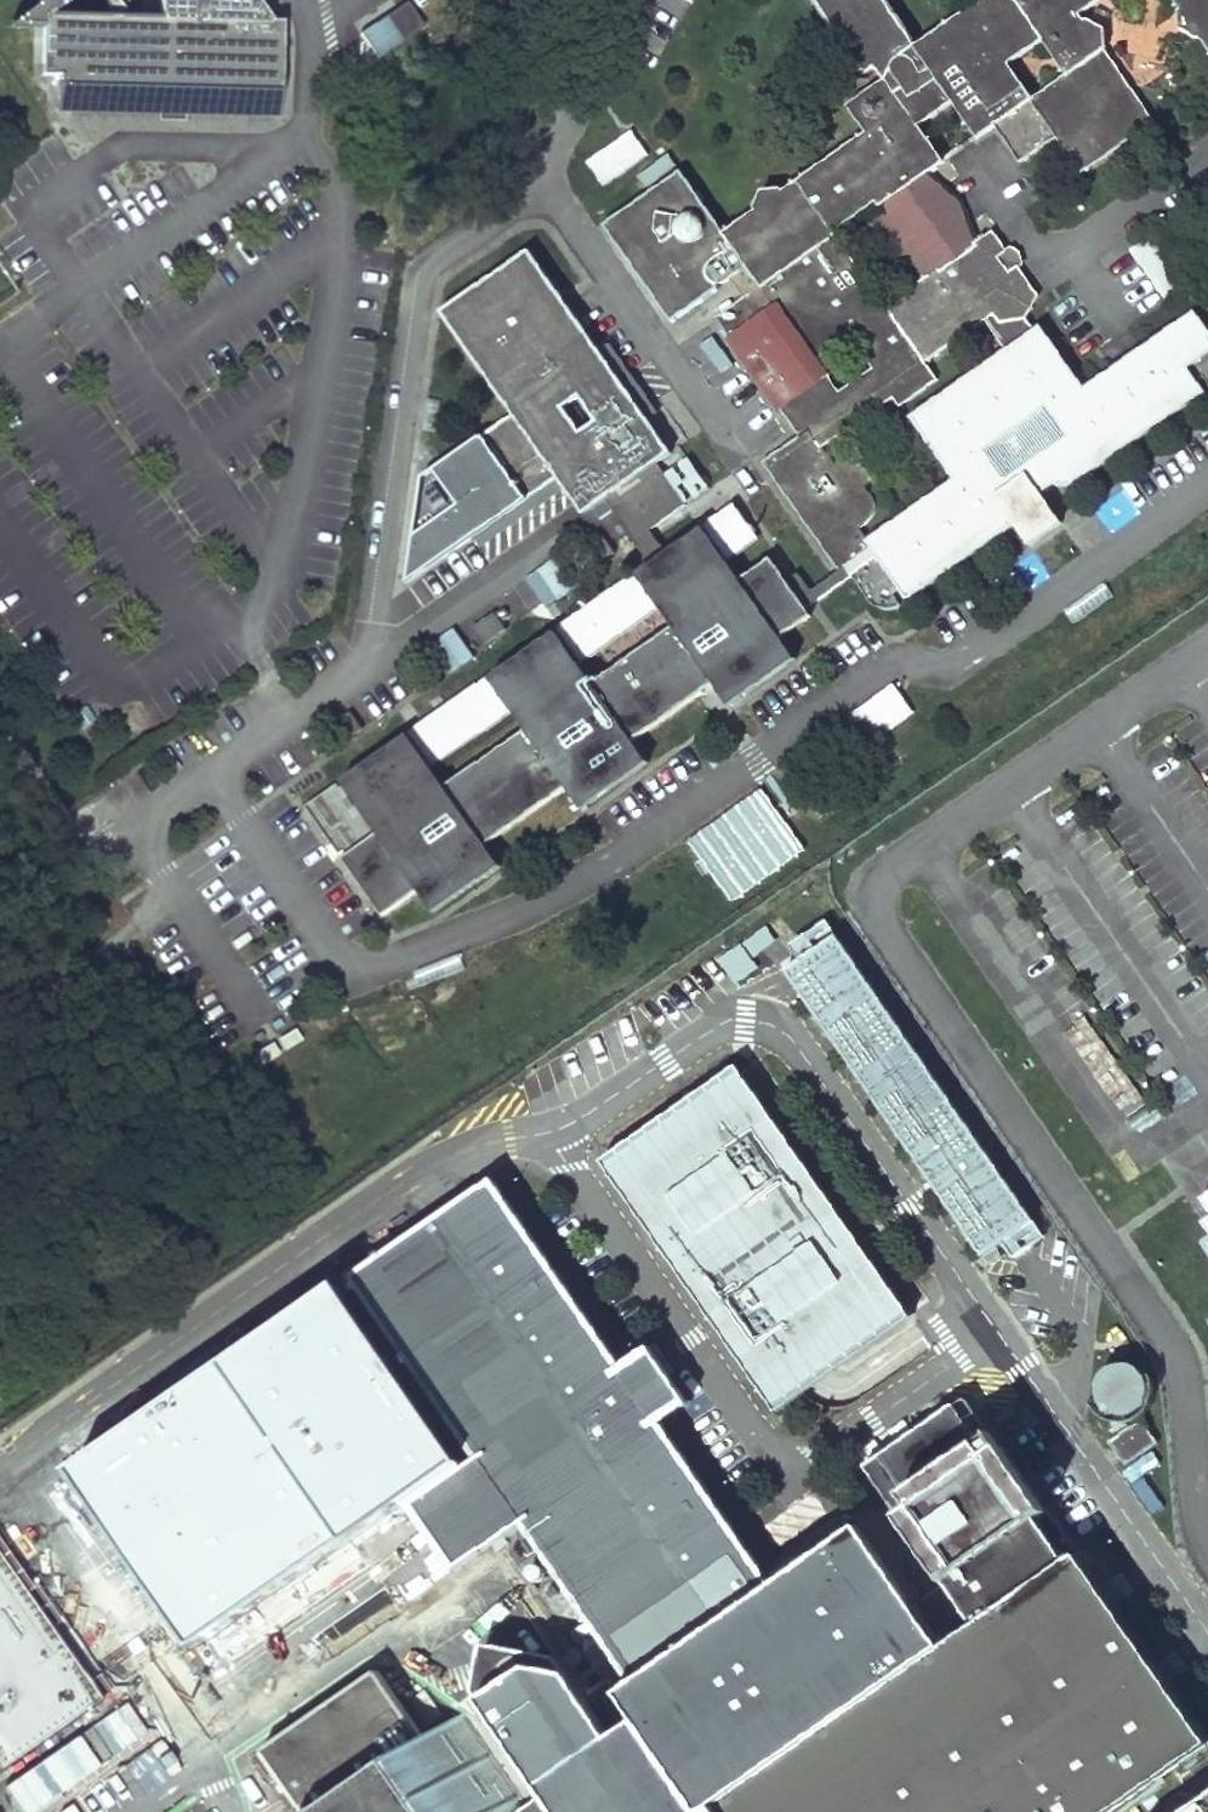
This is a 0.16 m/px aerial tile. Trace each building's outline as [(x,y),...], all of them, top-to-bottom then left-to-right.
[(38,74),(60,75),(59,88),(276,94),(278,27),(258,26),(240,0),(154,0),(154,23),(46,20),(75,0),(45,0),(4,29),(39,29),(38,74)] [(961,343),(896,591),(898,595),(1207,397),(1207,331),(1199,317),(1085,390),(916,129),(1043,120),(1079,176),(1155,126),(1084,17),(1110,0),(990,0),(913,49),(881,0),(840,0),(851,150),(720,234),(758,292),(892,206),(902,348),(961,343)] [(1207,60),(1207,0),(1169,0),(1207,60)] [(379,63),(424,28),(404,2),(359,38),(379,63)] [(603,189),(648,157),(631,132),(585,164),(603,189)] [(646,190),(676,168),(667,156),(637,177),(646,190)] [(1160,235),(1133,248),(1158,299),(1185,287),(1160,235)] [(656,460),(671,449),(530,245),(441,306),(512,409),(421,471),(402,579),(558,472),(580,505),(587,500),(597,516),(610,507),(635,543),(647,561),(664,550),(647,527),(679,505),(658,474),(663,470),(656,460)] [(754,536),(731,504),(702,524),(664,550),(647,561),(323,786),(301,801),(364,890),(378,911),(413,887),(428,909),(495,863),(480,841),(561,784),(576,806),(643,760),(628,738),(704,686),(710,682),(725,704),(791,658),(776,636),(808,614),(802,606),(836,583),(830,574),(807,590),(794,571),(783,579),(768,557),(736,579),(721,558),(754,536)] [(530,509),(471,542),(480,559),(540,526),(530,509)] [(480,639),(502,624),(490,607),(468,623),(480,639)] [(893,687),(852,718),(873,745),(913,715),(893,687)] [(764,783),(685,837),(729,898),(809,843),(780,805),(764,783)] [(1047,1237),(827,920),(790,946),(800,960),(786,971),(983,1255),(1002,1242),(1014,1259),(1047,1237)] [(785,952),(767,926),(719,960),(736,985),(785,952)] [(737,1068),(602,1161),(776,1411),(911,1317),(737,1068)] [(622,1364),(494,1178),(350,1276),(476,1458),(465,1465),(410,1503),(457,1571),(523,1525),(632,1684),(776,1586),(664,1423),(691,1404),(650,1345),(622,1364)] [(1200,1196),(1207,1208),(1207,1190),(1200,1196)] [(465,1465),(341,1285),(74,1467),(198,1648),(410,1503),(465,1465)] [(1148,1380),(1142,1372),(1133,1366),(1123,1364),(1113,1366),(1104,1372),(1098,1380),(1097,1391),(1099,1401),(1104,1410),(1113,1415),(1123,1417),(1134,1415),(1142,1409),(1148,1401),(1150,1390),(1148,1380)] [(965,1398),(864,1467),(976,1629),(947,1649),(717,1807),(720,1811),(1113,1811),(1207,1747),(1207,1740),(1079,1553),(1068,1561),(1041,1521),(1050,1515),(995,1434),(992,1436),(965,1398)] [(1158,1444),(1142,1420),(1109,1443),(1125,1466),(1158,1444)] [(862,1526),(776,1586),(632,1684),(618,1693),(639,1722),(700,1811),(709,1811),(717,1807),(947,1649),(862,1526)] [(100,1699),(0,1557),(0,1769),(100,1699)] [(483,1643),(475,1694),(544,1794),(556,1811),(700,1811),(639,1722),(615,1738),(558,1656),(483,1643)] [(544,1794),(523,1807),(460,1715),(426,1738),(379,1670),(262,1749),(305,1811),(556,1811),(544,1794)] [(443,1714),(426,1690),(408,1702),(425,1727),(443,1714)] [(101,1756),(153,1730),(137,1698),(85,1724),(101,1756)] [(4,1792),(18,1811),(31,1811),(34,1809),(17,1783),(4,1792)]
